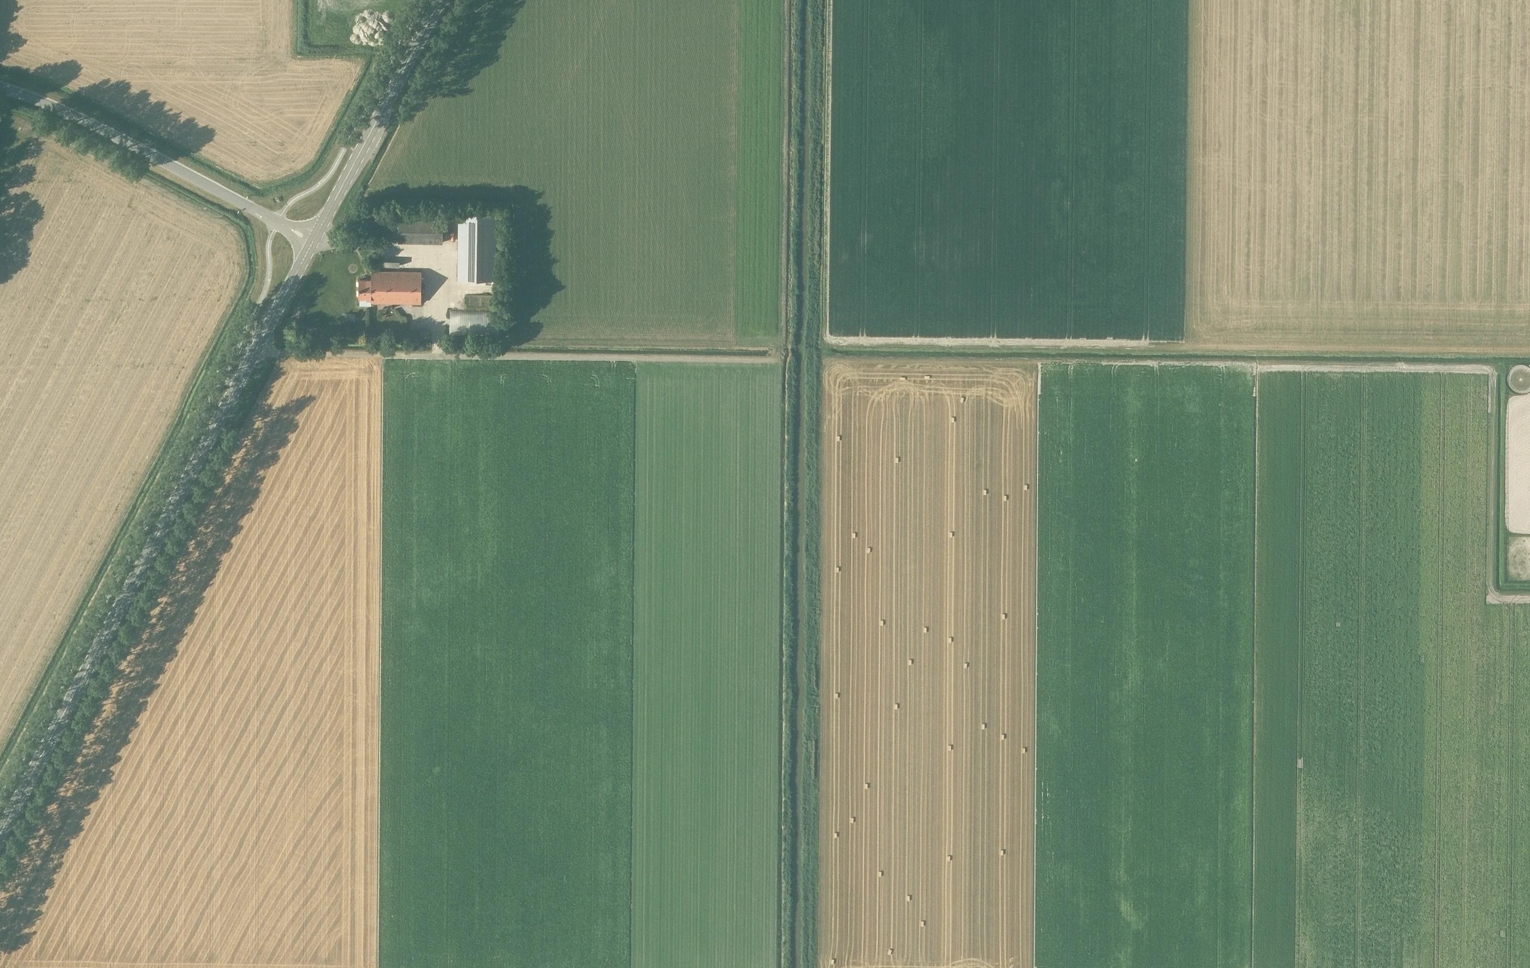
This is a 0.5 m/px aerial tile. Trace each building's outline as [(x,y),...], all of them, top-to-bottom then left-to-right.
[(443,242),(443,217),(424,217),(424,211),(406,211),(406,216),(398,216),(398,241),(443,242)] [(458,213),(458,277),(495,278),(496,213),(458,213)] [(421,302),(421,272),(371,271),(371,279),(359,279),(359,298),(371,298),(371,301),(421,302)] [(168,579),(174,569),(167,565),(161,575),(168,579)]
